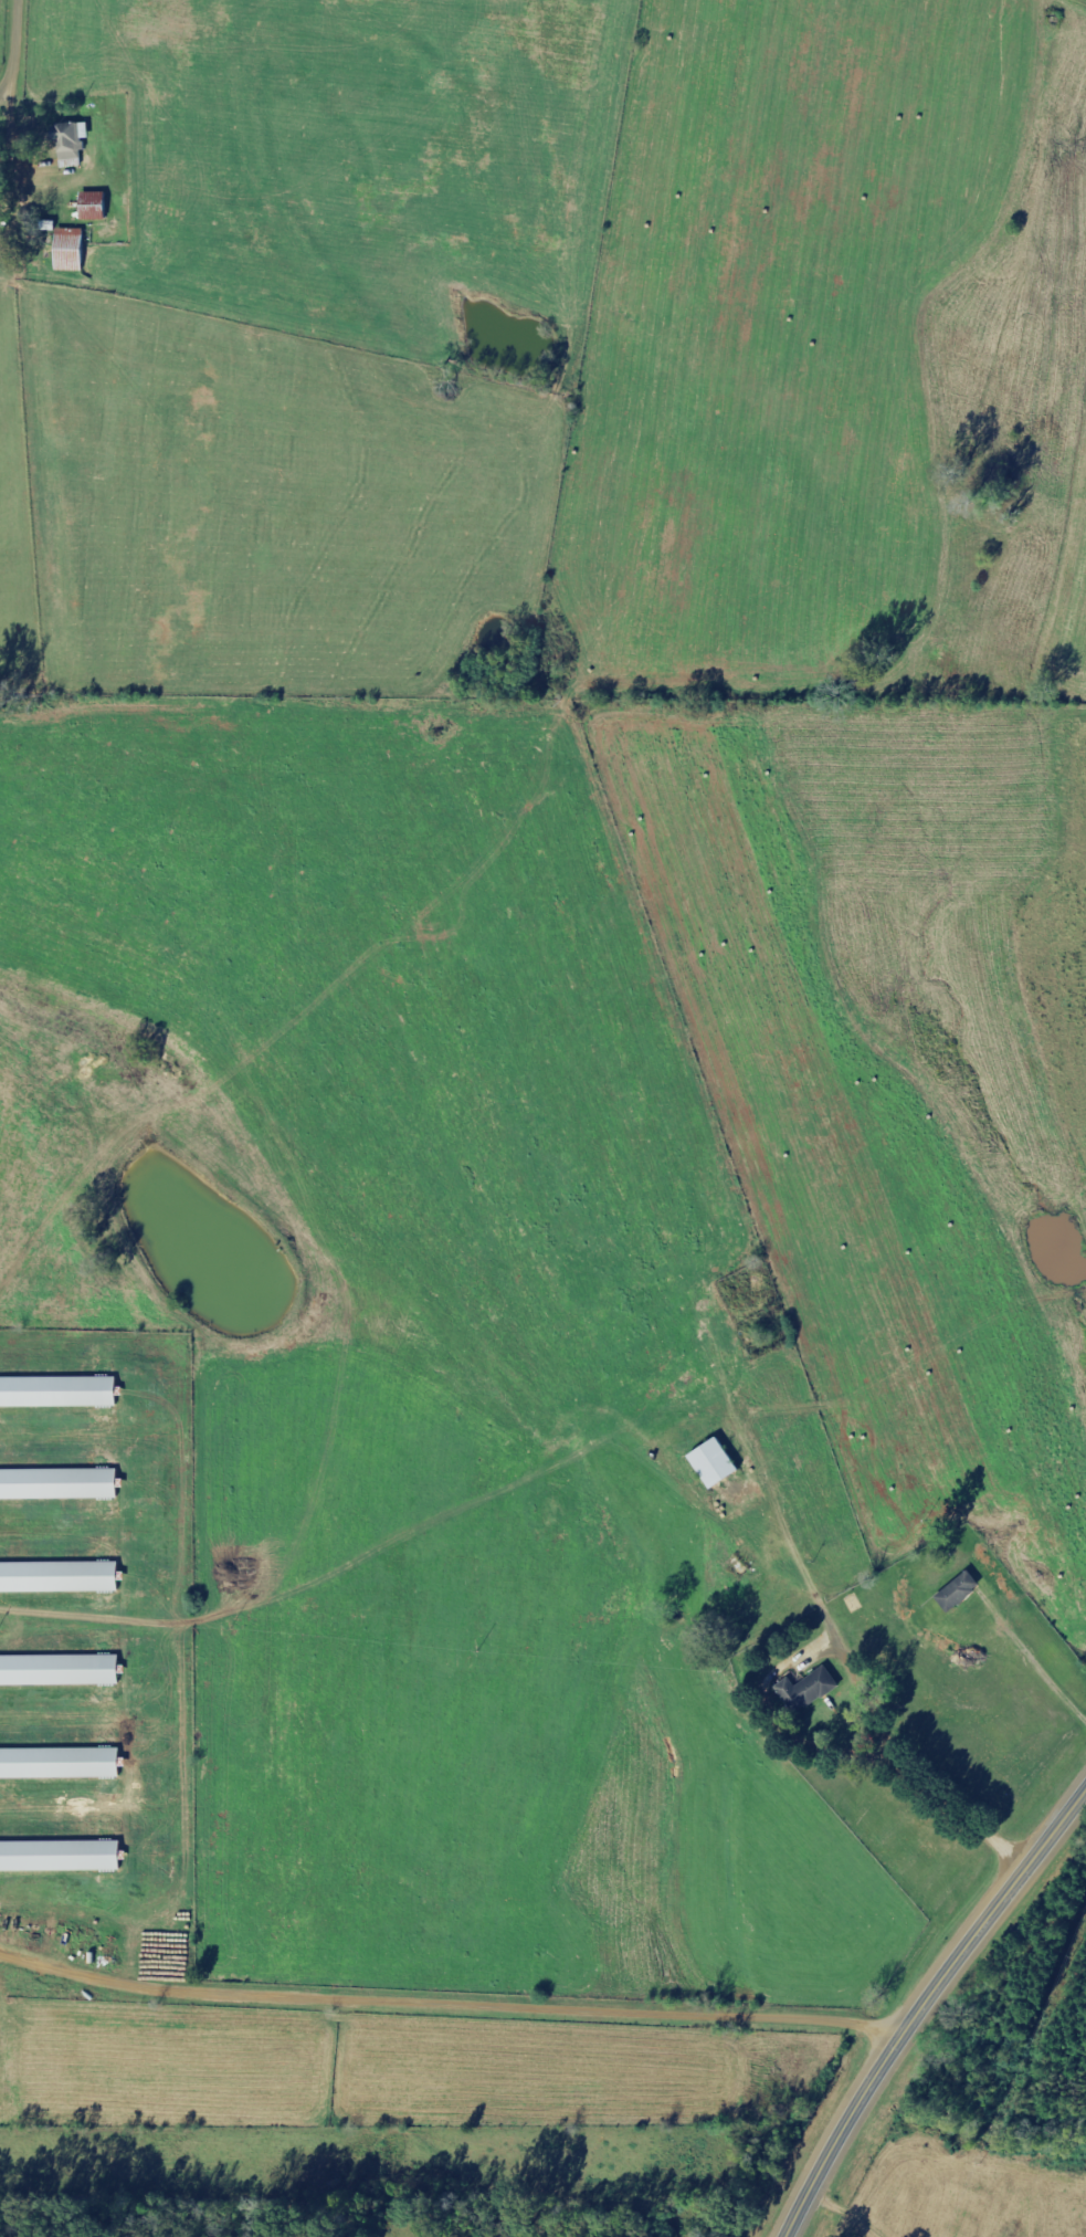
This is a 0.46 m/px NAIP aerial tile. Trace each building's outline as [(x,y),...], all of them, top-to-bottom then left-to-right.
[(93,139),(92,124),(60,126),(62,162),(87,161),(86,139),(93,139)] [(86,222),(111,221),(110,194),(86,194),(86,222)] [(0,1378),(0,1409),(122,1408),(122,1377),(0,1378)] [(715,1491),(745,1474),(725,1439),(695,1456),(715,1491)] [(0,1471),(0,1501),(123,1500),(123,1470),(0,1471)] [(124,1593),(124,1562),(0,1564),(0,1595),(124,1593)] [(986,1589),(975,1574),(942,1597),(953,1613),(986,1589)] [(0,1657),(0,1688),(125,1686),(124,1656),(0,1657)] [(799,1687),(794,1678),(780,1687),(798,1717),(844,1689),(831,1667),(799,1687)] [(0,1750),(0,1781),(126,1779),(126,1748),(0,1750)] [(0,1843),(0,1874),(128,1873),(128,1843),(0,1843)]
